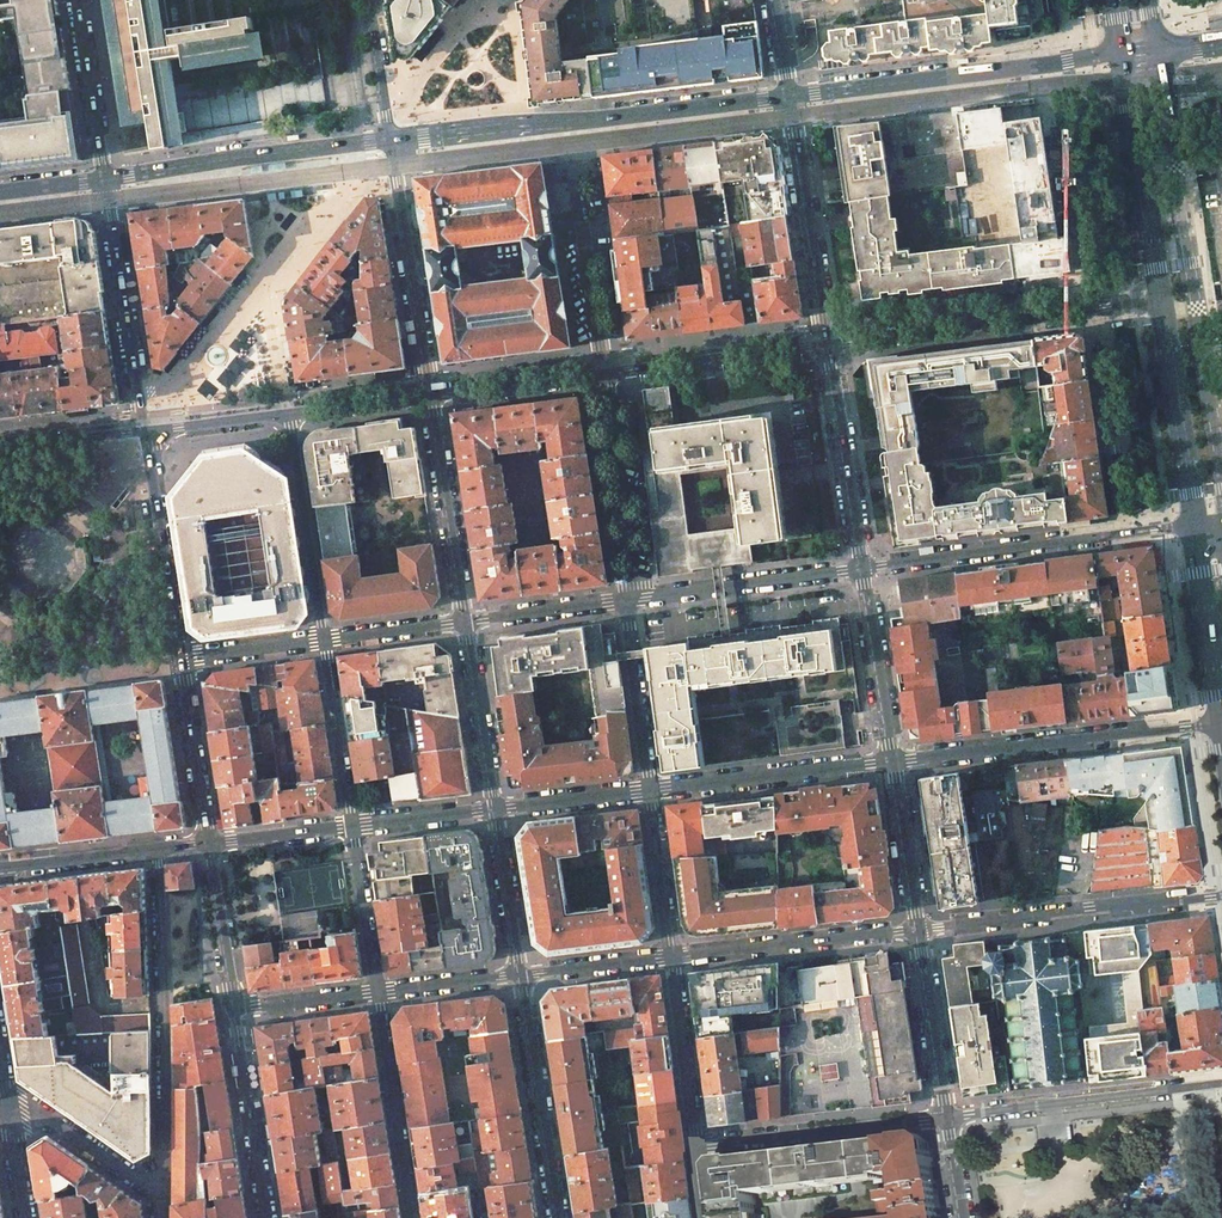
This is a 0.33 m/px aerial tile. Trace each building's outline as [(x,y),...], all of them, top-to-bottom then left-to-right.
[(2,15),(3,20),(19,17),(31,97),(72,92),(62,30),(58,30),(56,17),(60,16),(58,0),(0,0),(2,15)] [(126,122),(146,119),(152,150),(167,148),(166,146),(181,144),(179,134),(168,59),(182,57),(184,68),(248,58),(248,56),(261,54),(258,39),(257,34),(253,34),(250,35),(249,31),(253,30),(251,18),(248,0),(107,0),(114,41),(118,40),(123,70),(118,70),(126,122)] [(393,36),(396,55),(398,58),(400,60),(404,61),(408,61),(414,56),(442,20),(441,10),(448,1),(447,0),(393,0),(389,5),(393,36)] [(546,0),(526,0),(522,6),(534,105),(560,102),(557,76),(552,40),(546,0)] [(552,40),(557,76),(560,102),(594,98),(589,59),(570,61),(571,66),(563,67),(563,62),(557,16),(570,0),(546,0),(552,40)] [(650,35),(695,29),(691,0),(645,0),(650,35)] [(745,3),(749,3),(751,0),(708,0),(713,27),(751,23),(749,16),(746,12),(745,3)] [(753,0),(751,0),(749,3),(745,3),(746,12),(749,16),(751,23),(756,22),(753,0)] [(989,13),(929,20),(928,17),(910,20),(910,22),(909,21),(908,20),(906,20),(905,21),(903,22),(902,22),(902,21),(883,23),(858,26),(858,28),(856,27),(855,27),(854,27),(852,28),(851,29),(850,30),(849,27),(832,29),(833,41),(829,42),(825,47),(826,57),(830,59),(834,59),(837,61),(842,60),(846,63),(851,63),(852,60),(853,58),(855,60),(856,60),(857,61),(858,61),(860,60),(861,59),(862,58),(865,61),(869,60),(872,57),(872,54),(878,53),(894,51),(895,53),(899,57),(903,56),(906,52),(907,53),(908,53),(910,54),(912,53),(913,51),(917,54),(921,54),(924,50),(924,47),(931,46),(932,50),(940,49),(943,51),(948,51),(952,53),(956,53),(959,48),(960,49),(962,50),(963,50),(965,50),(966,49),(967,47),(971,51),(975,50),(978,46),(983,46),(985,43),(993,42),(991,27),(997,27),(1020,24),(1018,5),(1021,3),(1021,0),(987,0),(989,13)] [(987,0),(904,0),(906,20),(908,20),(909,21),(910,22),(910,20),(928,17),(929,20),(989,13),(987,0)] [(1018,5),(1020,24),(997,27),(998,29),(1031,24),(1028,0),(1021,0),(1021,3),(1018,5)] [(759,49),(756,23),(733,26),(735,37),(735,44),(736,49),(736,52),(759,49)] [(740,80),(736,52),(736,49),(735,44),(735,37),(733,26),(725,27),(726,36),(702,39),(701,41),(701,44),(693,45),(699,85),(722,82),(740,80)] [(702,39),(636,48),(638,49),(638,52),(646,51),(693,45),(701,44),(701,41),(702,39)] [(651,91),(699,85),(693,45),(646,51),(651,91)] [(590,57),(596,98),(651,91),(646,51),(638,52),(638,49),(636,48),(621,50),(621,54),(590,57)] [(763,77),(759,49),(736,52),(740,80),(763,77)] [(823,68),(853,64),(852,60),(851,63),(846,63),(842,60),(837,61),(834,59),(830,59),(826,57),(820,58),(822,67),(823,66),(823,68)] [(192,96),(197,131),(279,119),(273,84),(192,96)] [(82,160),(72,92),(31,97),(0,101),(0,170),(82,160)] [(1060,236),(1043,117),(1007,121),(1005,121),(1003,106),(958,112),(963,147),(1009,141),(1024,241),(1011,243),(1016,278),(1073,271),(1067,235),(1060,236)] [(846,201),(852,200),(891,196),(893,195),(957,186),(969,185),(964,149),(963,147),(958,112),(958,110),(906,116),(835,125),(846,201)] [(787,217),(776,148),(769,143),(762,138),(716,143),(722,181),(722,182),(722,183),(742,180),(748,222),(787,217)] [(1024,241),(1009,141),(963,147),(964,149),(969,185),(957,186),(964,235),(978,234),(979,247),(1011,243),(1024,241)] [(685,147),(691,186),(700,185),(701,188),(704,188),(704,184),(713,183),(722,181),(716,143),(685,147)] [(685,147),(654,151),(659,191),(660,200),(664,234),(673,233),(698,230),(692,195),(691,186),(685,147)] [(634,194),(659,191),(654,151),(604,157),(609,197),(634,194)] [(569,346),(564,312),(555,255),(544,184),(541,163),(415,179),(444,362),(569,346)] [(727,217),(723,190),(722,183),(722,182),(722,181),(713,183),(714,190),(709,190),(710,193),(692,195),(698,230),(728,225),(727,217)] [(353,218),(368,199),(361,193),(345,212),(353,218)] [(634,194),(609,197),(610,207),(615,241),(627,239),(633,239),(648,237),(664,234),(660,200),(635,203),(634,194)] [(900,251),(896,229),(900,229),(898,217),(893,218),(891,196),(852,200),(856,226),(853,226),(860,270),(863,270),(913,263),(912,253),(911,249),(900,251)] [(388,258),(380,202),(377,201),(370,199),(368,199),(353,218),(333,243),(353,258),(359,250),(364,250),(364,261),(388,258)] [(244,201),(201,206),(205,235),(228,232),(229,237),(230,237),(253,256),(254,256),(245,201),(244,201)] [(201,206),(171,210),(175,248),(175,251),(176,256),(177,263),(182,262),(196,260),(199,257),(199,256),(198,248),(184,250),(184,247),(198,245),(205,236),(205,235),(201,206)] [(171,210),(131,214),(139,269),(167,265),(170,264),(167,249),(175,248),(171,210)] [(741,224),(729,225),(730,236),(744,234),(744,240),(741,241),(742,243),(745,243),(748,267),(751,266),(770,263),(772,263),(775,263),(794,259),(787,217),(748,222),(741,224)] [(79,220),(57,223),(61,256),(67,255),(68,263),(67,264),(67,267),(63,267),(71,316),(106,311),(93,231),(91,231),(91,229),(82,222),(80,222),(79,220)] [(62,317),(71,316),(63,267),(62,257),(61,258),(61,256),(57,223),(0,230),(0,325),(5,324),(62,317)] [(753,300),(751,283),(745,283),(737,282),(735,269),(730,236),(729,225),(728,225),(698,230),(705,276),(704,277),(680,280),(675,281),(676,288),(676,289),(677,293),(684,333),(701,331),(739,326),(756,324),(753,300)] [(618,268),(624,312),(650,309),(648,297),(647,292),(676,288),(675,281),(680,280),(673,233),(664,234),(648,237),(633,239),(627,239),(628,248),(616,249),(616,250),(617,251),(617,252),(618,253),(619,254),(620,254),(624,254),(626,267),(618,268)] [(99,237),(97,237),(99,250),(101,250),(107,249),(104,236),(99,237)] [(212,240),(212,239),(208,237),(201,246),(205,249),(212,240)] [(253,256),(230,237),(208,264),(231,284),(253,256)] [(616,249),(628,248),(627,239),(615,241),(616,249)] [(199,256),(199,257),(203,260),(215,245),(218,248),(221,244),(216,240),(215,242),(212,240),(205,249),(199,256)] [(354,280),(356,269),(358,262),(353,258),(333,243),(300,284),(338,314),(345,305),(345,300),(348,303),(351,289),(354,280)] [(976,245),(931,251),(935,288),(945,286),(945,289),(1006,282),(1005,279),(1016,278),(1011,243),(979,247),(977,248),(976,245)] [(616,249),(618,268),(626,267),(624,254),(620,254),(619,254),(618,253),(617,252),(617,251),(616,250),(616,249)] [(925,289),(935,288),(931,251),(912,253),(913,263),(863,270),(864,279),(862,279),(865,299),(884,297),(883,292),(891,291),(892,293),(903,292),(902,289),(910,288),(911,294),(926,292),(925,289)] [(196,260),(182,262),(173,277),(182,284),(187,277),(192,281),(190,283),(192,285),(177,304),(181,307),(200,323),(216,303),(231,284),(208,264),(203,260),(199,257),(196,260)] [(388,258),(364,261),(364,279),(359,280),(358,281),(354,280),(351,289),(357,289),(392,284),(388,258)] [(753,300),(756,324),(761,323),(803,318),(794,259),(775,263),(772,263),(773,272),(777,272),(778,279),(755,282),(751,283),(753,300)] [(753,277),(771,274),(770,263),(751,266),(753,277)] [(167,265),(139,269),(146,309),(169,305),(176,304),(175,302),(170,302),(167,265)] [(745,283),(743,268),(735,269),(737,282),(745,283)] [(225,310),(240,291),(231,284),(216,303),(225,310)] [(338,333),(346,332),(346,326),(345,319),(338,314),(300,284),(286,302),(292,340),(327,335),(330,334),(338,333)] [(359,303),(362,323),(398,318),(392,284),(357,289),(358,299),(356,300),(357,304),(359,303)] [(656,336),(684,333),(677,293),(648,297),(650,309),(624,312),(628,340),(656,336)] [(200,323),(181,307),(174,315),(171,316),(169,305),(146,309),(155,367),(163,370),(173,358),(187,340),(200,323)] [(22,358),(43,355),(67,352),(111,347),(106,311),(71,316),(62,317),(65,337),(56,338),(55,331),(51,328),(41,329),(38,333),(26,334),(22,331),(7,333),(5,324),(0,325),(0,361),(22,358)] [(356,316),(345,317),(345,319),(346,326),(357,324),(356,316)] [(362,323),(359,324),(360,332),(355,339),(347,340),(351,375),(405,368),(398,318),(362,323)] [(346,332),(338,333),(343,341),(329,343),(329,344),(320,345),(325,378),(351,375),(347,340),(346,332)] [(1081,334),(1032,340),(1033,343),(1036,367),(1046,366),(1046,370),(1050,372),(1050,376),(1054,375),(1055,385),(1088,380),(1081,334)] [(327,335),(292,340),(295,363),(298,381),(298,382),(325,378),(320,345),(329,344),(329,343),(328,339),(327,335)] [(181,365),(195,347),(187,340),(173,358),(181,365)] [(889,488),(898,544),(938,539),(934,510),(937,507),(936,506),(933,504),(928,466),(921,468),(917,446),(919,446),(911,391),(973,383),(974,393),(998,389),(997,380),(1020,377),(1019,369),(1036,367),(1033,343),(989,348),(989,346),(971,348),(971,350),(870,363),(883,448),(885,448),(886,448),(887,450),(888,451),(888,453),(887,454),(886,455),(888,466),(886,467),(887,476),(889,476),(891,488),(889,488)] [(111,347),(67,352),(70,368),(71,371),(75,372),(75,376),(62,378),(67,410),(121,404),(111,347)] [(43,355),(22,358),(23,367),(31,365),(32,370),(14,372),(21,416),(67,410),(62,378),(61,367),(58,367),(42,368),(41,359),(43,358),(43,355)] [(295,363),(286,365),(288,383),(298,381),(295,363)] [(21,416),(14,372),(0,374),(0,419),(21,416)] [(1093,420),(1088,380),(1055,385),(1043,387),(1049,426),(1056,425),(1093,420)] [(751,545),(783,540),(775,478),(766,417),(675,429),(669,386),(643,390),(644,398),(635,400),(650,509),(659,577),(693,572),(693,570),(720,566),(749,563),(753,562),(751,545)] [(579,398),(536,404),(540,441),(548,439),(550,447),(547,447),(548,451),(550,450),(551,459),(587,454),(579,398)] [(504,453),(527,449),(528,452),(531,452),(531,449),(541,447),(540,441),(536,404),(496,409),(501,446),(503,453),(504,453)] [(496,409),(453,414),(462,471),(495,466),(494,459),(496,458),(496,455),(493,455),(492,447),(501,446),(496,409)] [(1041,464),(1061,462),(1067,461),(1099,456),(1093,420),(1056,425),(1052,436),(1047,448),(1041,464)] [(401,421),(358,427),(361,452),(362,452),(385,449),(385,451),(387,451),(388,462),(390,462),(395,498),(425,494),(415,428),(402,429),(401,421)] [(349,455),(361,452),(358,427),(322,431),(319,432),(317,433),(314,435),(312,437),(310,440),(309,442),(308,444),(308,447),(308,450),(317,507),(346,504),(370,501),(363,457),(350,459),(349,455)] [(308,613),(288,480),(245,452),(224,456),(207,458),(175,498),(179,521),(190,596),(195,628),(207,637),(218,638),(299,625),(308,613)] [(543,460),(549,498),(593,493),(587,454),(551,459),(543,460)] [(1099,456),(1067,461),(1068,469),(1069,479),(1064,480),(1065,486),(1070,485),(1103,481),(1099,456)] [(495,466),(462,471),(468,510),(508,504),(505,485),(508,485),(508,482),(504,482),(501,466),(495,466)] [(1103,481),(1070,485),(1071,492),(1087,490),(1090,486),(1103,485),(1103,481)] [(1108,516),(1103,485),(1090,486),(1087,490),(1071,492),(1072,497),(1066,497),(1069,521),(1108,516)] [(938,539),(1069,521),(1066,497),(1066,496),(1048,499),(1047,492),(1014,496),(1010,492),(1009,488),(1004,489),(1002,487),(1000,487),(998,487),(995,488),(994,489),(993,490),(987,491),(988,495),(984,500),(936,506),(937,507),(934,510),(938,539)] [(563,537),(599,532),(593,493),(549,498),(555,538),(563,537)] [(346,504),(317,507),(325,560),(354,556),(346,504)] [(474,550),(510,544),(518,543),(512,504),(508,504),(468,510),(474,550)] [(568,552),(559,554),(563,589),(607,583),(599,532),(563,537),(564,545),(568,549),(568,552)] [(432,544),(354,556),(325,560),(325,563),(332,611),(342,619),(433,607),(441,597),(432,544)] [(510,544),(474,550),(482,601),(524,595),(520,559),(511,560),(510,556),(511,552),(510,544)] [(520,559),(524,595),(563,589),(559,554),(558,545),(557,545),(519,550),(518,550),(520,559)] [(1152,547),(1093,555),(1096,575),(1119,573),(1122,594),(1123,597),(1159,591),(1152,547)] [(1093,555),(1047,562),(1052,606),(1099,600),(1098,589),(1097,582),(1096,575),(1093,555)] [(963,624),(1053,612),(1052,606),(1047,562),(957,574),(962,615),(962,619),(963,624)] [(927,622),(950,620),(950,616),(962,615),(957,574),(900,581),(905,617),(907,626),(927,622)] [(1109,587),(1098,589),(1099,600),(1099,601),(1111,599),(1110,595),(1109,587)] [(1159,591),(1123,597),(1126,620),(1162,613),(1159,591)] [(1117,620),(1113,599),(1111,599),(1099,601),(1102,623),(1112,621),(1117,620)] [(1126,620),(1122,620),(1124,634),(1125,642),(1122,643),(1122,645),(1125,646),(1126,649),(1123,650),(1123,652),(1126,652),(1129,671),(1170,664),(1162,613),(1126,620)] [(693,688),(723,684),(845,669),(840,624),(839,617),(813,620),(813,623),(781,628),(781,625),(747,629),(747,632),(728,635),(714,636),(714,634),(688,637),(689,643),(674,644),(648,648),(648,651),(651,679),(653,679),(660,729),(658,729),(661,754),(665,768),(705,765),(698,720),(693,688)] [(941,709),(935,662),(940,661),(937,639),(930,640),(927,622),(907,626),(905,617),(890,619),(897,659),(902,692),(907,729),(915,735),(916,736),(952,732),(952,728),(961,727),(962,735),(980,733),(978,723),(993,722),(990,702),(959,705),(957,707),(941,709)] [(1112,621),(1114,635),(1124,634),(1122,620),(1121,620),(1117,620),(1112,621)] [(1112,621),(1102,623),(1104,637),(1091,639),(1095,670),(1095,671),(1096,676),(1111,674),(1107,637),(1110,637),(1111,640),(1114,640),(1114,635),(1112,621)] [(596,717),(608,716),(608,712),(626,712),(618,655),(615,635),(606,637),(603,637),(601,625),(500,638),(501,645),(492,646),(499,697),(533,691),(535,691),(533,678),(586,671),(592,718),(596,717)] [(1061,675),(1095,671),(1095,670),(1091,639),(1057,644),(1061,675)] [(436,644),(380,651),(384,681),(418,677),(419,683),(424,682),(429,712),(460,716),(454,680),(453,672),(450,655),(436,644)] [(380,651),(339,657),(345,696),(370,701),(371,698),(366,697),(366,687),(384,683),(384,681),(380,651)] [(967,659),(984,657),(985,657),(984,651),(966,653),(967,659)] [(287,689),(320,694),(315,660),(289,664),(291,679),(286,680),(287,689)] [(289,664),(215,673),(207,683),(204,682),(204,683),(239,689),(251,691),(250,683),(280,687),(279,684),(283,684),(282,681),(285,680),(286,689),(287,689),(286,680),(291,679),(289,664)] [(1122,689),(1125,716),(1177,710),(1173,683),(1170,664),(1129,671),(1121,672),(1121,679),(1122,689)] [(1016,729),(1041,726),(1040,723),(1056,721),(1057,724),(1067,723),(1062,684),(1033,687),(1034,690),(1017,692),(1017,689),(999,691),(997,670),(986,672),(990,702),(993,722),(994,731),(1004,730),(1004,727),(1016,726),(1016,729)] [(1125,716),(1122,689),(1121,679),(1121,672),(1111,674),(1096,676),(1095,671),(1061,675),(1062,684),(1067,723),(1101,719),(1125,716)] [(88,690),(64,693),(68,720),(75,719),(79,742),(96,739),(94,729),(94,726),(94,724),(133,719),(142,718),(144,737),(147,756),(175,752),(167,704),(164,680),(136,684),(136,685),(88,692),(88,690)] [(239,689),(204,683),(212,732),(245,728),(239,689)] [(294,728),(325,725),(320,694),(287,689),(286,689),(280,687),(250,683),(251,691),(254,710),(258,710),(260,726),(272,724),(273,731),(283,729),(294,728)] [(519,787),(625,775),(633,765),(629,741),(628,733),(626,716),(626,712),(608,712),(608,716),(596,717),(598,735),(588,736),(587,739),(588,743),(545,748),(540,718),(537,716),(534,702),(538,701),(542,700),(540,690),(535,691),(533,691),(499,697),(501,706),(498,707),(503,735),(506,757),(510,780),(519,787)] [(4,775),(1,756),(10,754),(7,735),(46,730),(46,732),(42,733),(43,737),(46,736),(52,769),(55,792),(72,789),(75,813),(84,812),(87,839),(111,836),(111,834),(159,829),(159,830),(186,827),(182,801),(182,799),(175,752),(147,756),(151,777),(142,778),(145,796),(105,802),(99,763),(96,739),(79,742),(75,719),(68,720),(64,693),(40,696),(41,698),(0,703),(0,776),(4,775)] [(386,705),(370,701),(345,696),(352,742),(411,732),(408,709),(387,705),(386,705)] [(839,701),(774,709),(775,714),(781,754),(845,747),(839,701)] [(429,712),(408,709),(411,732),(417,772),(390,776),(394,803),(471,794),(471,793),(472,793),(473,795),(460,716),(429,712)] [(253,711),(251,711),(253,727),(259,726),(260,726),(258,710),(254,710),(253,711)] [(993,722),(978,723),(980,733),(994,731),(993,722)] [(260,726),(259,726),(263,753),(276,751),(273,731),(272,724),(260,726)] [(283,729),(273,731),(276,751),(279,778),(281,785),(333,778),(325,725),(294,728),(297,762),(287,763),(283,729)] [(245,728),(212,732),(216,759),(254,754),(250,727),(245,728)] [(928,739),(956,736),(962,735),(961,727),(952,728),(952,732),(916,736),(922,740),(928,739)] [(417,772),(411,732),(352,742),(358,782),(390,776),(417,772)] [(1067,759),(1071,795),(1085,794),(1129,796),(1138,795),(1141,792),(1149,798),(1133,818),(1133,825),(1161,829),(1195,824),(1185,758),(1179,759),(1177,761),(1170,755),(1171,752),(1171,747),(1067,759)] [(254,754),(216,759),(227,828),(254,825),(252,812),(250,802),(263,800),(265,814),(266,823),(286,821),(285,815),(281,785),(279,778),(273,779),(273,775),(270,776),(270,779),(258,780),(254,754)] [(1067,759),(1016,765),(1021,801),(1071,795),(1067,759)] [(1004,767),(1007,799),(1021,801),(1016,765),(1004,767)] [(959,773),(921,778),(941,908),(979,902),(968,833),(978,831),(980,840),(1003,836),(1002,830),(1006,825),(999,815),(998,810),(1003,806),(996,796),(995,790),(973,794),(974,802),(964,803),(959,773)] [(0,776),(0,849),(15,847),(15,846),(63,840),(63,842),(87,839),(84,812),(75,813),(72,789),(55,792),(57,802),(54,803),(55,806),(57,806),(58,808),(18,812),(15,792),(7,794),(4,775),(0,776)] [(333,778),(281,785),(285,815),(338,809),(333,778)] [(863,783),(860,784),(837,786),(819,788),(802,790),(802,791),(802,795),(787,797),(786,791),(776,793),(777,828),(777,831),(777,832),(830,826),(830,824),(846,822),(848,835),(847,835),(846,835),(847,843),(844,843),(846,856),(847,863),(845,863),(846,868),(854,867),(888,863),(887,855),(884,855),(883,848),(886,848),(884,839),(881,839),(880,832),(883,831),(879,804),(878,798),(878,794),(863,783)] [(776,793),(704,802),(707,832),(708,835),(724,833),(725,838),(757,834),(757,830),(777,828),(776,793)] [(668,806),(675,857),(680,857),(703,856),(716,855),(719,855),(727,855),(725,838),(708,839),(708,835),(707,832),(704,802),(668,806)] [(1047,804),(1034,802),(1034,803),(1033,803),(1031,811),(1045,812),(1047,804)] [(586,850),(643,843),(638,809),(577,817),(581,851),(586,850)] [(252,812),(254,825),(266,823),(265,814),(262,810),(252,812)] [(1045,812),(1031,811),(1031,818),(1044,819),(1045,812)] [(549,954),(607,947),(643,943),(654,928),(650,899),(643,843),(586,850),(588,866),(610,863),(615,902),(612,903),(613,907),(569,913),(562,870),(583,867),(581,851),(577,817),(529,823),(529,824),(520,835),(519,836),(522,859),(530,913),(535,943),(549,954)] [(1164,885),(1196,881),(1202,873),(1195,824),(1161,829),(1133,825),(1127,825),(1119,826),(1100,829),(1099,829),(1091,893),(1164,885)] [(471,832),(427,835),(432,872),(437,871),(452,869),(453,868),(452,866),(457,865),(461,864),(462,867),(462,872),(463,873),(484,868),(479,839),(471,832)] [(369,855),(377,900),(420,895),(415,876),(433,873),(432,872),(427,835),(415,837),(380,840),(381,844),(378,844),(379,853),(369,855)] [(697,936),(739,931),(739,928),(746,927),(746,931),(758,929),(758,928),(757,924),(778,922),(778,887),(778,885),(726,890),(726,893),(718,895),(716,882),(719,881),(719,875),(716,855),(703,856),(680,857),(682,871),(676,871),(678,887),(679,892),(683,892),(684,899),(680,900),(683,920),(683,924),(687,924),(697,932),(697,936)] [(196,888),(192,862),(168,865),(169,890),(196,888)] [(819,923),(864,918),(883,916),(894,902),(894,901),(891,883),(889,871),(887,871),(886,866),(888,865),(888,863),(854,867),(846,868),(845,868),(847,879),(832,880),(814,883),(816,895),(818,916),(819,923)] [(145,868),(111,872),(114,905),(115,905),(125,903),(127,906),(128,912),(146,909),(145,868)] [(454,880),(453,881),(455,894),(456,898),(457,903),(459,915),(460,916),(466,915),(467,921),(468,923),(470,922),(470,921),(491,918),(484,868),(463,873),(462,872),(461,872),(460,874),(461,879),(454,880)] [(437,871),(432,872),(433,873),(436,893),(442,930),(442,932),(447,931),(437,871)] [(111,872),(81,875),(86,919),(96,918),(96,917),(100,916),(102,916),(101,908),(104,906),(114,905),(111,872)] [(81,875),(52,879),(55,909),(65,908),(67,909),(68,911),(70,922),(86,919),(81,875)] [(0,885),(0,928),(1,932),(31,927),(31,928),(41,927),(39,914),(43,910),(51,909),(51,912),(55,912),(55,909),(52,879),(0,885)] [(792,919),(818,916),(816,895),(814,883),(778,887),(778,922),(778,925),(782,927),(793,926),(792,919)] [(420,895),(377,900),(385,953),(428,947),(424,923),(433,922),(431,910),(423,912),(420,895)] [(111,915),(112,949),(148,949),(146,909),(128,912),(119,914),(115,914),(111,915)] [(100,916),(96,917),(96,918),(101,950),(105,950),(100,916)] [(793,926),(819,923),(818,916),(792,919),(793,926)] [(1209,916),(1149,923),(1153,951),(1155,961),(1164,960),(1162,949),(1169,948),(1173,950),(1174,958),(1214,952),(1209,916)] [(468,931),(463,932),(462,930),(462,929),(447,931),(442,932),(444,945),(448,966),(487,962),(496,950),(491,918),(470,921),(470,922),(471,927),(471,930),(468,931)] [(1160,1003),(1148,923),(1112,927),(1089,929),(1093,957),(1128,953),(1136,1011),(1096,1015),(1101,1079),(1147,1074),(1138,1011),(1160,1003)] [(78,925),(60,927),(62,944),(67,975),(71,996),(72,1005),(90,1002),(78,925)] [(31,927),(1,932),(9,984),(39,979),(67,975),(62,944),(34,948),(32,937),(32,931),(31,928),(31,927)] [(330,947),(313,949),(314,951),(318,982),(365,974),(357,933),(329,936),(330,947)] [(1079,1081),(1084,1080),(1083,1075),(1085,1074),(1084,1069),(1082,1069),(1080,1054),(1082,1053),(1081,1049),(1080,1049),(1078,1033),(1080,1033),(1079,1028),(1077,1029),(1075,1013),(1077,1012),(1077,1008),(1075,1008),(1073,992),(1075,992),(1074,988),(1078,984),(1083,983),(1083,982),(1082,982),(1080,962),(1081,962),(1081,958),(1080,958),(1079,952),(1079,950),(1068,951),(1066,941),(1068,941),(1067,936),(1065,936),(1065,933),(1063,933),(1063,939),(1050,941),(1050,938),(1046,938),(1047,939),(1019,942),(1019,941),(1015,942),(1015,945),(1004,946),(1003,945),(999,946),(1000,949),(1001,949),(1001,952),(986,954),(987,963),(987,967),(991,969),(992,972),(988,972),(988,978),(992,978),(995,1001),(997,1001),(1000,1019),(1005,1018),(1005,1021),(1007,1021),(1009,1037),(1007,1037),(1008,1042),(1009,1042),(1011,1057),(1009,1057),(1010,1062),(1012,1062),(1014,1077),(1012,1078),(1012,1080),(1009,1080),(1009,1082),(1012,1081),(1013,1088),(1018,1088),(1018,1086),(1029,1085),(1030,1086),(1034,1086),(1034,1084),(1048,1083),(1063,1081),(1063,1083),(1067,1082),(1067,1081),(1078,1079),(1079,1081)] [(299,953),(297,940),(284,941),(245,946),(252,991),(318,982),(314,951),(309,951),(299,953)] [(943,958),(950,1007),(974,1004),(968,965),(987,963),(986,954),(984,941),(954,944),(955,956),(943,958)] [(388,974),(448,966),(444,945),(435,946),(435,947),(428,947),(385,953),(388,974)] [(148,949),(112,949),(112,967),(111,967),(111,977),(113,977),(113,987),(114,987),(114,995),(150,994),(148,949)] [(863,957),(834,961),(834,965),(803,969),(798,970),(797,966),(787,967),(788,971),(778,973),(779,1028),(793,1026),(797,1025),(795,1008),(803,1006),(803,1004),(856,996),(873,1107),(911,1103),(909,1090),(923,1089),(921,1078),(917,1078),(902,980),(906,980),(903,961),(893,963),(892,963),(892,959),(889,960),(887,951),(878,953),(878,954),(866,956),(863,957)] [(1214,952),(1174,958),(1176,975),(1169,975),(1170,985),(1218,978),(1214,952)] [(1164,960),(1155,961),(1157,976),(1157,977),(1159,986),(1170,985),(1169,975),(1167,959),(1164,960)] [(779,1028),(778,973),(778,963),(734,967),(735,972),(721,974),(721,969),(690,972),(698,1042),(727,1034),(725,1017),(731,1017),(731,1013),(740,1012),(743,1032),(779,1028)] [(39,979),(9,984),(17,1037),(49,1036),(47,1024),(45,1018),(44,1011),(64,1008),(62,997),(71,996),(67,975),(39,979)] [(668,1035),(660,976),(630,979),(635,1013),(637,1029),(638,1038),(668,1035)] [(1159,986),(1161,1004),(1163,1013),(1165,1013),(1169,1013),(1166,994),(1175,993),(1178,1012),(1221,1006),(1221,1004),(1218,978),(1170,985),(1159,986)] [(630,979),(591,984),(595,1018),(635,1013),(630,979)] [(553,989),(544,1001),(549,1040),(586,1035),(585,1019),(595,1018),(591,984),(571,986),(553,989)] [(493,996),(438,1003),(442,1026),(451,1025),(452,1027),(453,1027),(471,1025),(472,1035),(481,1034),(511,1029),(505,1005),(493,996)] [(174,1024),(216,1018),(213,998),(173,1004),(174,1024)] [(443,1075),(440,1057),(438,1057),(435,1038),(444,1037),(442,1026),(438,1003),(406,1007),(395,1021),(405,1081),(409,1081),(410,1090),(408,1092),(407,1094),(408,1097),(411,1098),(413,1107),(409,1108),(412,1128),(450,1122),(447,1102),(443,1103),(441,1094),(444,1094),(441,1076),(443,1075)] [(979,1003),(974,1004),(950,1007),(960,1076),(1007,1070),(1005,1056),(993,1058),(987,1015),(981,1016),(979,1003)] [(1167,1042),(1165,1029),(1163,1013),(1161,1004),(1139,1012),(1148,1075),(1172,1072),(1168,1050),(1167,1042)] [(87,1006),(73,1008),(75,1021),(77,1034),(151,1031),(150,1013),(102,1016),(87,1006)] [(1178,1012),(1183,1049),(1168,1050),(1172,1072),(1221,1066),(1221,1006),(1178,1012)] [(369,1013),(332,1016),(335,1039),(343,1038),(344,1046),(336,1047),(337,1053),(377,1048),(369,1013)] [(313,1019),(319,1056),(322,1055),(337,1053),(336,1047),(335,1039),(332,1016),(313,1019)] [(731,1017),(725,1017),(727,1034),(734,1033),(732,1017),(731,1017)] [(226,1080),(216,1018),(174,1024),(175,1089),(198,1088),(198,1089),(204,1088),(203,1085),(207,1085),(206,1084),(226,1080)] [(313,1019),(257,1026),(263,1064),(292,1060),(290,1043),(292,1042),(293,1041),(293,1039),(297,1039),(298,1048),(306,1047),(307,1049),(308,1050),(310,1050),(310,1053),(307,1053),(308,1057),(319,1056),(313,1019)] [(75,1021),(65,1022),(67,1035),(77,1034),(75,1021)] [(779,1028),(743,1032),(744,1038),(745,1056),(778,1055),(779,1028)] [(484,1107),(485,1118),(521,1113),(518,1094),(514,1094),(513,1085),(517,1085),(513,1057),(508,1058),(507,1049),(511,1049),(511,1029),(481,1034),(472,1035),(473,1053),(468,1054),(471,1073),(475,1072),(477,1081),(472,1081),(473,1089),(475,1100),(482,1099),(484,1107)] [(637,1029),(607,1032),(610,1050),(634,1046),(633,1039),(638,1038),(637,1029)] [(151,1151),(151,1031),(77,1034),(67,1035),(49,1036),(17,1037),(23,1078),(138,1158),(151,1151)] [(743,1090),(734,1033),(727,1034),(698,1042),(706,1095),(743,1090)] [(586,1035),(549,1040),(568,1154),(604,1148),(601,1130),(605,1130),(600,1095),(596,1096),(593,1079),(597,1078),(593,1053),(589,1053),(586,1035)] [(668,1035),(633,1039),(634,1046),(632,1069),(672,1068),(668,1035)] [(337,1053),(322,1055),(328,1085),(332,1084),(345,1082),(342,1061),(351,1060),(353,1068),(356,1068),(357,1080),(379,1077),(377,1048),(337,1053)] [(308,1057),(292,1060),(263,1064),(268,1094),(318,1086),(328,1085),(322,1055),(319,1056),(308,1057)] [(820,1065),(822,1081),(839,1079),(837,1063),(820,1065)] [(611,1066),(612,1076),(614,1085),(622,1083),(625,1080),(624,1074),(623,1068),(620,1065),(611,1066)] [(86,1066),(83,1071),(115,1094),(119,1089),(86,1066)] [(672,1068),(632,1069),(641,1104),(677,1100),(672,1068)] [(1007,1070),(960,1076),(962,1085),(963,1097),(1010,1091),(1011,1091),(1009,1082),(1009,1080),(1007,1070)] [(345,1082),(332,1084),(339,1127),(348,1126),(386,1121),(379,1077),(357,1080),(345,1082)] [(203,1111),(199,1111),(201,1134),(233,1128),(226,1080),(206,1084),(207,1085),(210,1108),(207,1108),(208,1112),(211,1111),(213,1124),(204,1125),(203,1111)] [(756,1088),(760,1120),(780,1117),(779,1082),(756,1088)] [(318,1086),(268,1094),(275,1138),(318,1131),(324,1130),(318,1086)] [(201,1134),(199,1111),(199,1103),(198,1095),(198,1089),(198,1088),(175,1089),(175,1204),(203,1200),(208,1199),(207,1191),(206,1178),(205,1163),(201,1163),(201,1150),(200,1142),(200,1134),(201,1134)] [(743,1090),(706,1095),(710,1126),(745,1122),(742,1100),(745,1099),(744,1097),(742,1097),(743,1090)] [(684,1160),(682,1139),(679,1116),(677,1100),(641,1104),(648,1164),(684,1160)] [(484,1107),(475,1108),(476,1119),(482,1118),(485,1118),(484,1107)] [(484,1131),(472,1133),(475,1152),(482,1151),(481,1144),(486,1143),(487,1151),(490,1150),(497,1149),(527,1145),(521,1113),(485,1118),(482,1118),(484,1131)] [(418,1167),(454,1161),(457,1161),(475,1158),(474,1152),(475,1152),(472,1133),(470,1120),(467,1120),(466,1119),(450,1122),(412,1128),(418,1167)] [(386,1121),(348,1126),(352,1159),(391,1152),(386,1121)] [(201,1134),(200,1134),(200,1142),(209,1141),(210,1150),(201,1150),(201,1163),(205,1163),(238,1157),(233,1128),(201,1134)] [(335,1128),(325,1129),(330,1163),(340,1161),(335,1128)] [(318,1131),(275,1138),(280,1171),(312,1165),(321,1164),(323,1164),(318,1131)] [(779,1190),(779,1187),(780,1187),(792,1185),(801,1181),(801,1184),(805,1183),(815,1182),(815,1185),(825,1184),(882,1177),(884,1192),(892,1191),(898,1189),(937,1182),(931,1148),(917,1138),(780,1155),(727,1160),(716,1174),(722,1217),(759,1217),(756,1193),(779,1190)] [(50,1140),(34,1149),(42,1199),(61,1196),(60,1189),(64,1189),(66,1187),(68,1195),(84,1192),(82,1184),(91,1169),(50,1140)] [(475,1152),(474,1152),(475,1158),(477,1170),(478,1180),(479,1188),(532,1181),(527,1145),(497,1149),(498,1154),(501,1153),(504,1176),(502,1177),(494,1178),(490,1150),(487,1151),(482,1151),(475,1152)] [(604,1148),(568,1154),(572,1182),(614,1175),(610,1147),(604,1148)] [(341,1170),(344,1191),(361,1188),(372,1186),(395,1182),(391,1152),(352,1159),(353,1168),(341,1170)] [(238,1157),(205,1163),(206,1178),(213,1177),(214,1191),(215,1198),(219,1197),(243,1194),(238,1157)] [(475,1158),(457,1161),(459,1173),(477,1170),(475,1158)] [(638,1181),(628,1183),(631,1202),(632,1202),(633,1203),(647,1202),(689,1196),(684,1160),(648,1164),(643,1165),(644,1177),(642,1178),(642,1181),(645,1181),(646,1192),(639,1193),(638,1181)] [(323,1164),(321,1164),(326,1201),(345,1199),(344,1191),(341,1170),(340,1161),(330,1163),(323,1164)] [(454,1161),(418,1167),(422,1196),(458,1191),(454,1161)] [(313,1178),(312,1165),(280,1171),(287,1217),(320,1217),(313,1178)] [(632,1166),(625,1167),(626,1174),(628,1183),(638,1181),(636,1165),(632,1166)] [(123,1191),(91,1169),(82,1184),(84,1192),(87,1193),(94,1201),(101,1199),(102,1207),(112,1204),(123,1191)] [(614,1175),(572,1182),(576,1211),(605,1206),(617,1204),(618,1204),(614,1175)] [(479,1188),(478,1180),(462,1183),(463,1191),(468,1190),(472,1189),(479,1188)] [(532,1181),(479,1188),(482,1204),(484,1214),(484,1217),(538,1217),(532,1181)] [(780,1192),(816,1187),(815,1185),(815,1182),(805,1183),(801,1184),(801,1181),(792,1185),(780,1187),(779,1187),(779,1190),(779,1192),(780,1192)] [(361,1188),(344,1191),(345,1199),(345,1204),(347,1214),(399,1206),(395,1182),(372,1186),(374,1200),(362,1202),(361,1188)] [(937,1182),(898,1189),(900,1197),(902,1212),(940,1205),(937,1182)] [(479,1188),(472,1189),(475,1205),(482,1204),(479,1188)] [(898,1189),(892,1191),(892,1197),(895,1197),(900,1197),(898,1189)] [(422,1196),(426,1217),(472,1217),(472,1216),(484,1214),(482,1204),(475,1205),(470,1206),(468,1190),(463,1191),(458,1191),(422,1196)] [(102,1207),(104,1217),(144,1217),(142,1204),(123,1191),(112,1204),(102,1207)] [(878,1193),(880,1204),(882,1217),(895,1217),(894,1213),(895,1213),(894,1209),(897,1208),(895,1197),(892,1197),(892,1191),(884,1192),(878,1193)] [(42,1199),(45,1217),(88,1217),(84,1192),(68,1195),(61,1196),(42,1199)] [(243,1194),(219,1197),(220,1204),(220,1207),(216,1207),(208,1208),(209,1217),(247,1217),(243,1194)] [(647,1202),(649,1217),(692,1217),(689,1196),(647,1202)] [(208,1208),(208,1199),(203,1200),(175,1204),(175,1217),(209,1217),(208,1208)] [(633,1203),(632,1202),(631,1202),(618,1204),(617,1204),(619,1217),(634,1217),(633,1203)] [(940,1205),(902,1212),(903,1217),(942,1217),(940,1205)] [(399,1206),(347,1214),(348,1217),(401,1217),(399,1206)] [(576,1211),(578,1217),(607,1217),(605,1206),(576,1211)]
